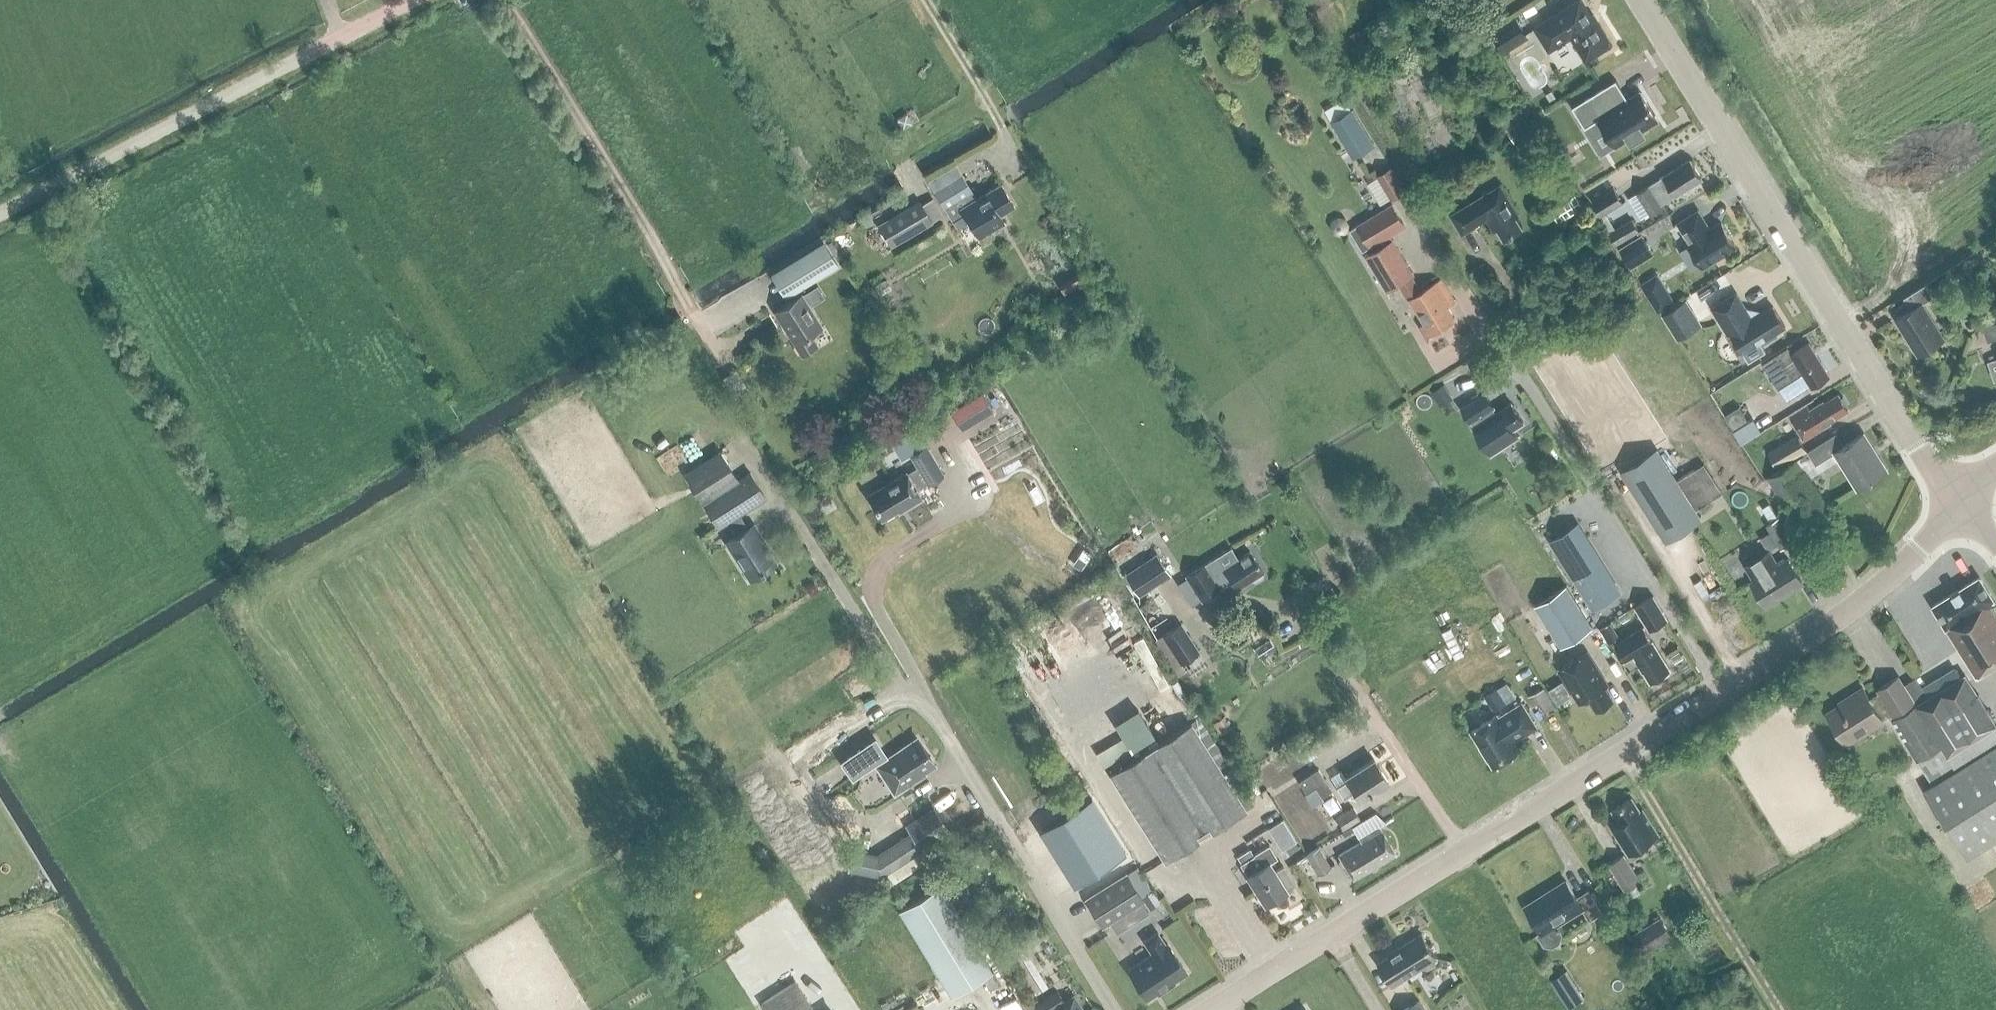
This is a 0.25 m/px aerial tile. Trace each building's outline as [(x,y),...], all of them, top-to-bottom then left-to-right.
[(1590,14),(1587,16),(1578,1),(1534,29),(1548,51),(1570,37),(1584,61),(1607,47),(1605,44),(1607,42),(1600,30),(1599,29),(1596,31),(1588,18),(1591,16),(1590,14)] [(1524,37),(1523,36),(1513,19),(1490,34),(1500,51),(1524,37)] [(1614,80),(1571,106),(1584,128),(1597,119),(1614,146),(1628,138),(1629,139),(1643,131),(1641,128),(1656,118),(1641,92),(1625,102),(1621,96),(1623,95),(1614,80)] [(1332,123),(1353,157),(1373,144),(1352,110),(1332,123)] [(1506,129),(1515,144),(1534,132),(1525,118),(1506,129)] [(1636,194),(1650,216),(1663,208),(1661,205),(1700,181),(1688,162),(1636,194)] [(1406,191),(1392,166),(1377,175),(1391,200),(1406,191)] [(935,192),(953,222),(964,214),(978,237),(1003,222),(998,214),(1013,205),(1001,184),(977,199),(963,175),(935,192)] [(1501,186),(1451,216),(1463,235),(1487,220),(1494,231),(1498,229),(1504,240),(1522,229),(1516,218),(1519,216),(1501,186)] [(1593,202),(1601,215),(1605,212),(1621,203),(1613,190),(1593,202)] [(878,224),(891,246),(933,222),(920,200),(878,224)] [(1408,303),(1410,302),(1424,325),(1419,328),(1428,343),(1441,335),(1437,330),(1454,320),(1446,307),(1454,302),(1441,281),(1418,295),(1408,279),(1413,276),(1392,242),(1391,243),(1388,238),(1403,228),(1390,207),(1350,232),(1364,253),(1372,248),(1375,253),(1364,259),(1386,293),(1398,286),(1408,303)] [(1601,215),(1599,216),(1604,224),(1609,233),(1615,229),(1605,212),(1601,215)] [(1734,246),(1720,224),(1708,231),(1696,212),(1676,224),(1688,244),(1687,244),(1701,267),(1734,246)] [(1332,221),(1330,228),(1333,234),(1340,236),(1347,233),(1349,226),(1345,219),(1338,217),(1332,221)] [(1614,234),(1620,243),(1638,232),(1632,222),(1614,234)] [(1620,249),(1632,268),(1654,254),(1642,235),(1620,249)] [(785,297),(837,266),(822,242),(771,273),(785,297)] [(1657,275),(1641,284),(1651,301),(1659,313),(1674,303),(1657,275)] [(801,355),(817,345),(810,334),(821,327),(809,306),(824,297),(816,285),(774,311),(801,355)] [(1896,319),(1918,355),(1943,339),(1922,305),(1933,297),(1925,285),(1903,298),(1910,310),(1896,319)] [(1757,314),(1747,312),(1735,294),(1710,309),(1726,334),(1728,332),(1743,356),(1775,336),(1774,334),(1784,327),(1772,307),(1758,316),(1757,314)] [(1662,315),(1678,340),(1702,325),(1687,300),(1662,315)] [(1798,369),(1811,389),(1829,377),(1807,344),(1776,364),(1785,377),(1798,369)] [(1444,384),(1431,392),(1440,406),(1453,398),(1444,384)] [(982,394),(951,413),(958,425),(968,419),(971,424),(992,412),(982,394)] [(1794,394),(1777,405),(1760,415),(1767,426),(1801,405),(1794,394)] [(1493,409),(1484,395),(1460,410),(1490,456),(1516,439),(1511,431),(1523,424),(1510,404),(1495,414),(1492,409),(1493,409)] [(1796,419),(1803,430),(1799,433),(1804,440),(1830,423),(1828,420),(1846,409),(1838,396),(1824,405),(1822,402),(1796,419)] [(1747,420),(1738,405),(1723,415),(1732,429),(1747,420)] [(1886,471),(1863,434),(1842,447),(1835,434),(1764,479),(1793,525),(1823,507),(1801,472),(1833,452),(1856,490),(1886,471)] [(1768,454),(1776,467),(1803,450),(1795,437),(1768,454)] [(927,482),(942,473),(925,444),(909,453),(917,465),(906,472),(905,471),(867,493),(881,517),(904,504),(906,507),(921,497),(915,488),(926,481),(927,482)] [(725,540),(748,577),(775,560),(761,539),(762,538),(752,522),(747,526),(738,513),(765,496),(749,470),(737,478),(719,449),(683,471),(718,525),(726,520),(734,534),(725,540)] [(1623,472),(1666,539),(1700,518),(1657,450),(1623,472)] [(1699,485),(1688,493),(1698,509),(1710,502),(1699,485)] [(1754,509),(1765,527),(1780,550),(1793,542),(1777,518),(1767,501),(1754,509)] [(1577,523),(1550,540),(1593,609),(1620,592),(1577,523)] [(1184,576),(1201,602),(1219,590),(1218,589),(1231,581),(1236,589),(1253,578),(1255,581),(1260,577),(1259,574),(1262,572),(1248,551),(1223,568),(1215,556),(1184,576)] [(1750,584),(1765,606),(1801,584),(1786,561),(1777,567),(1768,552),(1744,567),(1753,582),(1750,584)] [(1124,574),(1139,596),(1171,575),(1157,553),(1124,574)] [(1979,578),(1932,606),(1976,677),(1995,665),(1995,616),(1990,606),(1995,603),(1979,578)] [(1591,628),(1565,588),(1535,607),(1560,648),(1591,628)] [(1652,597),(1635,608),(1649,632),(1667,621),(1652,597)] [(1154,640),(1173,668),(1199,652),(1181,623),(1154,640)] [(1610,623),(1600,629),(1610,645),(1620,638),(1610,623)] [(1632,656),(1650,683),(1670,670),(1643,627),(1614,646),(1624,662),(1632,656)] [(1269,639),(1254,649),(1260,660),(1276,650),(1269,639)] [(1558,671),(1579,704),(1588,698),(1596,711),(1612,701),(1604,688),(1608,686),(1587,653),(1558,671)] [(1190,667),(1184,671),(1191,681),(1192,681),(1196,686),(1201,683),(1190,667)] [(1965,860),(1995,841),(1995,727),(1965,676),(1927,700),(1914,680),(1903,687),(1897,678),(1877,691),(1879,693),(1868,700),(1862,690),(1847,699),(1849,702),(1828,715),(1845,743),(1882,720),(1881,718),(1890,712),(1895,719),(1890,722),(1916,764),(1918,763),(1932,787),(1923,792),(1965,860)] [(1528,697),(1541,719),(1555,710),(1542,689),(1528,697)] [(1487,696),(1496,710),(1505,704),(1496,690),(1487,696)] [(1496,717),(1471,733),(1493,768),(1518,752),(1513,743),(1536,728),(1521,705),(1498,719),(1496,717)] [(1110,771),(1166,860),(1200,838),(1197,834),(1211,826),(1213,830),(1247,809),(1191,720),(1110,771)] [(873,736),(840,756),(851,773),(875,758),(893,786),(923,766),(923,765),(931,760),(916,736),(885,755),(873,736)] [(1353,793),(1359,802),(1387,785),(1372,761),(1344,779),(1345,781),(1335,787),(1343,799),(1353,793)] [(1331,791),(1317,769),(1298,781),(1305,794),(1315,788),(1321,797),(1331,791)] [(1614,811),(1622,824),(1617,827),(1615,835),(1627,855),(1659,836),(1644,811),(1641,813),(1632,799),(1614,811)] [(880,876),(949,831),(934,807),(905,826),(910,833),(877,855),(851,850),(847,870),(880,876)] [(1336,820),(1342,829),(1358,819),(1353,810),(1336,820)] [(1374,813),(1351,827),(1360,843),(1337,857),(1352,881),(1394,856),(1376,826),(1384,821),(1374,813)] [(1284,846),(1276,850),(1282,860),(1289,856),(1284,846)] [(1246,878),(1264,906),(1285,893),(1285,892),(1293,887),(1281,868),(1273,874),(1268,865),(1275,860),(1267,847),(1251,857),(1247,851),(1236,859),(1240,865),(1239,866),(1246,877),(1246,878)] [(1328,869),(1317,851),(1306,857),(1317,876),(1328,869)] [(1639,882),(1622,856),(1607,865),(1624,891),(1639,882)] [(1137,866),(1126,873),(1142,897),(1152,890),(1137,866)] [(1126,873),(1085,899),(1102,928),(1144,901),(1126,873)] [(1539,933),(1535,936),(1542,947),(1543,947),(1551,948),(1557,944),(1559,935),(1559,934),(1553,924),(1579,908),(1587,922),(1600,914),(1587,892),(1574,900),(1565,884),(1524,908),(1539,933)] [(992,970),(940,885),(899,910),(951,996),(992,970)] [(1152,891),(1142,897),(1144,901),(1150,910),(1160,903),(1152,891)] [(1672,938),(1660,919),(1632,936),(1644,956),(1672,938)] [(1128,969),(1147,997),(1156,991),(1159,994),(1173,985),(1171,981),(1185,972),(1175,957),(1172,959),(1163,947),(1166,944),(1157,932),(1144,941),(1152,953),(1128,969)] [(1383,964),(1380,965),(1392,984),(1422,967),(1423,968),(1426,966),(1428,970),(1437,964),(1435,961),(1437,960),(1421,933),(1387,954),(1390,959),(1383,964)] [(1018,939),(1000,950),(1016,976),(1034,965),(1018,939)] [(1551,980),(1569,1008),(1585,998),(1567,969),(1551,980)] [(990,990),(1000,984),(993,972),(983,979),(990,990)] [(768,1009),(805,1009),(809,1008),(795,984),(777,994),(763,1002),(768,1009)] [(1074,997),(1065,1003),(1058,992),(1034,1007),(1036,1009),(1082,1009),(1074,997)] [(1419,1000),(1403,1009),(1425,1009),(1419,1000)]
